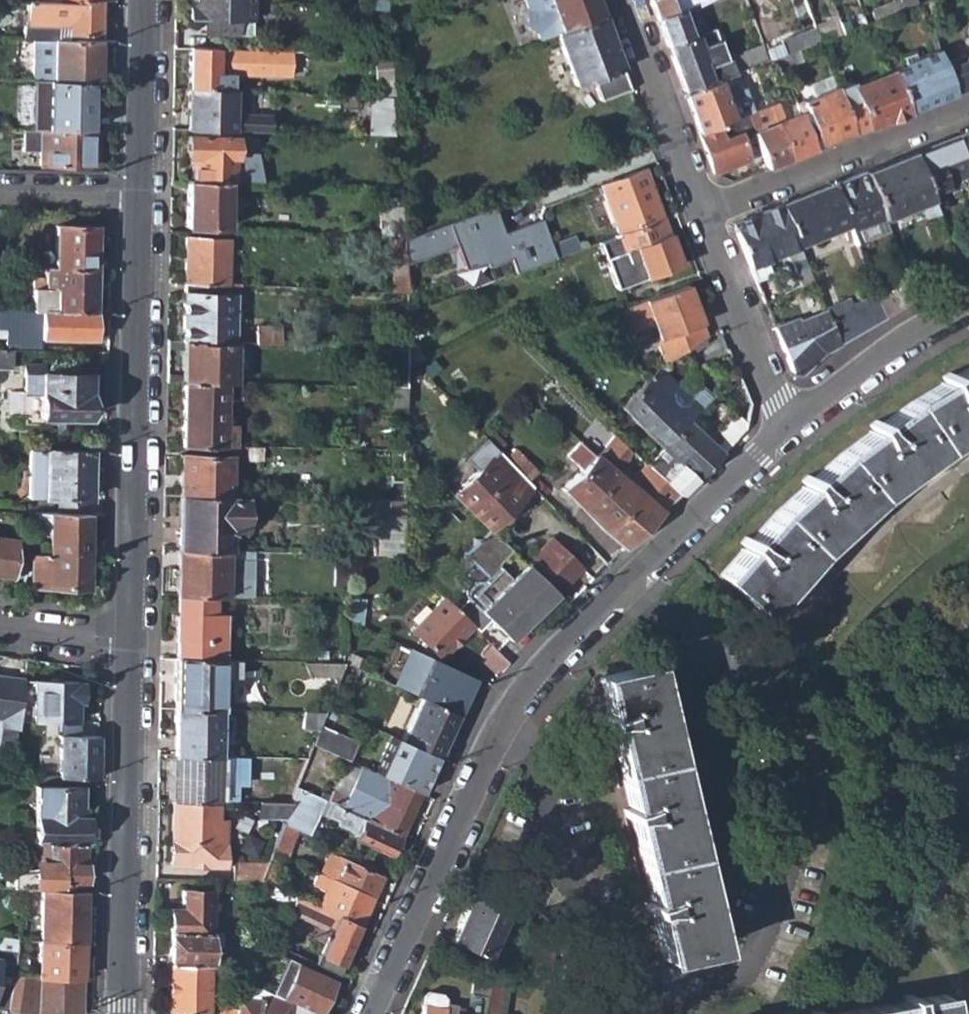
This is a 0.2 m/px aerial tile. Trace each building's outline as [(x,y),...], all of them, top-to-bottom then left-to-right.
[(17,38),(33,38),(34,38),(64,38),(64,33),(99,34),(99,1),(73,0),(22,0),(17,38)] [(250,32),(251,0),(191,0),(190,18),(207,18),(207,31),(250,32)] [(387,9),(386,0),(366,0),(366,8),(387,9)] [(599,0),(526,0),(530,10),(525,24),(538,32),(540,39),(557,33),(562,31),(604,16),(599,0)] [(696,2),(673,11),(668,0),(650,0),(666,45),(706,30),(696,2)] [(668,0),(673,11),(696,2),(695,0),(669,0),(668,0)] [(813,23),(819,38),(865,21),(859,5),(844,11),(845,14),(837,17),(835,11),(812,19),(813,23)] [(631,89),(624,68),(604,16),(562,31),(557,33),(576,85),(593,79),(601,100),(631,89)] [(778,36),(784,51),(799,45),(819,38),(813,23),(778,36)] [(711,28),(706,30),(666,45),(683,89),(717,76),(734,70),(728,54),(724,46),(719,48),(711,28)] [(64,38),(34,38),(33,38),(32,79),(97,80),(98,39),(64,38)] [(763,40),(728,54),(734,70),(769,57),(763,40)] [(777,54),(781,65),(804,56),(799,45),(784,51),(777,54)] [(290,49),(190,47),(189,87),(230,88),(230,75),(289,76),(290,49)] [(890,71),(905,110),(951,92),(940,63),(935,49),(902,62),(904,66),(890,71)] [(968,85),(968,51),(940,63),(951,92),(968,85)] [(393,78),(391,53),(375,54),(377,80),(393,78)] [(890,71),(853,86),(850,79),(837,85),(845,105),(854,130),(905,110),(890,71)] [(800,112),(814,146),(854,130),(845,105),(837,85),(832,72),(823,76),(824,78),(809,84),(813,93),(795,101),(800,112)] [(721,88),(717,76),(683,89),(698,131),(732,117),(721,88)] [(31,130),(88,132),(89,109),(96,109),(97,80),(32,79),(31,130)] [(738,82),(721,88),(732,117),(747,112),(753,110),(744,84),(740,86),(738,82)] [(234,112),(235,89),(230,88),(189,87),(188,127),(270,129),(271,113),(234,112)] [(776,121),(790,156),(814,146),(800,112),(784,118),(778,105),(771,108),(776,121)] [(698,131),(712,171),(748,157),(740,135),(753,129),(750,122),(747,112),(732,117),(698,131)] [(366,132),(397,133),(396,121),(366,120),(366,132)] [(753,129),(768,165),(790,156),(776,121),(761,127),(758,120),(750,122),(753,129)] [(958,132),(968,159),(968,128),(958,132)] [(38,163),(94,166),(96,132),(88,132),(31,130),(21,130),(20,148),(38,149),(38,163)] [(929,192),(953,183),(952,179),(968,172),(968,159),(958,132),(912,151),(929,192)] [(192,157),(192,180),(228,181),(242,181),(257,182),(258,153),(235,152),(236,135),(188,135),(188,156),(192,157)] [(922,203),(932,230),(942,226),(929,192),(912,151),(865,170),(884,218),(922,203)] [(598,186),(617,235),(661,218),(642,170),(598,186)] [(856,241),(857,244),(862,242),(857,229),(884,218),(865,170),(833,183),(856,241)] [(187,180),(186,227),(227,227),(228,181),(192,180),(187,180)] [(783,202),(800,247),(844,229),(851,244),(856,241),(833,183),(783,202)] [(732,222),(750,267),(762,262),(800,247),(783,202),(732,222)] [(512,255),(519,272),(581,248),(576,236),(552,245),(541,216),(505,230),(495,204),(405,236),(407,260),(459,242),(468,266),(489,258),(491,264),(512,255)] [(608,268),(616,288),(678,265),(661,218),(617,235),(612,237),(622,262),(608,268)] [(54,267),(93,268),(95,226),(55,226),(54,267)] [(391,285),(409,285),(407,260),(405,236),(391,235),(391,285)] [(185,279),(228,281),(229,237),(186,236),(185,279)] [(792,262),(802,287),(815,282),(804,256),(792,262)] [(766,273),(762,262),(750,267),(759,290),(767,287),(763,275),(766,273)] [(31,310),(93,311),(93,268),(54,267),(53,289),(32,287),(31,310)] [(183,340),(232,342),(233,281),(228,281),(185,279),(183,340)] [(878,297),(886,317),(916,300),(909,282),(878,297)] [(685,283),(623,308),(632,331),(653,323),(659,339),(656,340),(665,363),(706,336),(685,283)] [(826,312),(839,343),(886,317),(878,297),(846,310),(843,302),(825,309),(826,312)] [(92,340),(93,311),(31,310),(0,308),(0,328),(6,328),(5,344),(40,345),(40,339),(92,340)] [(839,343),(826,312),(811,318),(809,313),(774,327),(792,372),(800,373),(822,353),(839,343)] [(256,328),(256,336),(255,343),(281,343),(281,328),(256,328)] [(182,380),(235,382),(236,342),(232,342),(183,340),(182,380)] [(394,387),(406,388),(406,370),(407,347),(393,347),(392,387),(394,387)] [(9,360),(9,349),(0,349),(0,368),(8,368),(9,360)] [(42,366),(25,365),(25,393),(39,393),(39,416),(54,417),(54,429),(62,429),(63,417),(85,418),(86,373),(42,372),(42,366)] [(766,615),(788,590),(842,534),(910,479),(968,439),(968,366),(954,375),(955,377),(952,378),(948,372),(943,375),(947,382),(945,384),(943,381),(909,402),(882,422),(883,424),(882,426),(875,419),(870,423),(875,430),(873,433),(871,430),(838,454),(814,476),(816,478),(813,481),(807,474),(801,480),(807,486),(804,489),(802,487),(772,514),(753,536),(754,537),(752,540),(745,534),(740,539),(746,546),(745,548),(743,547),(720,572),(766,615)] [(686,422),(700,407),(709,398),(703,392),(696,392),(690,398),(677,385),(659,368),(620,407),(662,447),(686,422)] [(725,381),(736,392),(744,389),(736,369),(725,381)] [(235,382),(182,380),(180,443),(235,444),(235,416),(224,415),(224,398),(239,399),(239,382),(235,382)] [(406,388),(394,387),(393,406),(405,407),(406,388)] [(734,415),(716,435),(722,440),(728,445),(745,428),(745,425),(734,415)] [(696,479),(720,453),(714,448),(686,422),(662,447),(646,463),(683,491),(696,479)] [(616,474),(582,508),(601,528),(624,547),(683,491),(646,463),(643,460),(632,472),(623,465),(631,449),(612,432),(592,454),(616,474)] [(476,469),(452,493),(487,529),(532,485),(526,479),(503,456),(497,449),(485,437),(464,457),(476,469)] [(910,479),(842,534),(788,590),(766,615),(762,618),(815,666),(840,636),(863,611),(883,592),(906,571),(925,555),(956,531),(968,522),(968,439),(910,479)] [(722,440),(714,448),(720,453),(728,445),(722,440)] [(579,470),(561,488),(582,508),(616,474),(592,454),(579,442),(566,456),(579,470)] [(264,445),(241,444),(240,459),(263,460),(264,445)] [(513,447),(503,456),(526,479),(536,470),(513,447)] [(89,451),(26,450),(26,497),(57,496),(57,513),(88,514),(89,451)] [(229,456),(180,454),(179,494),(237,495),(237,485),(229,485),(229,456)] [(237,495),(179,494),(178,550),(225,551),(227,551),(228,529),(242,529),(242,495),(237,495)] [(402,500),(370,499),(370,518),(373,518),(372,553),(400,554),(402,500)] [(57,513),(19,512),(18,553),(32,553),(87,554),(88,514),(57,513)] [(470,545),(461,554),(485,577),(480,583),(472,583),(465,591),(465,598),(508,640),(553,596),(533,576),(524,566),(508,581),(496,569),(496,564),(508,551),(487,529),(478,538),(471,538),(470,545)] [(524,566),(533,576),(564,547),(552,535),(522,564),(524,566)] [(8,577),(13,540),(0,538),(0,576),(8,577)] [(564,547),(533,576),(553,596),(583,567),(564,547)] [(225,551),(178,550),(177,594),(212,595),(232,596),(233,581),(224,581),(225,551)] [(87,554),(32,553),(30,586),(86,588),(87,554)] [(212,595),(177,594),(176,637),(177,638),(177,658),(220,659),(221,616),(211,615),(212,595)] [(442,596),(410,628),(438,655),(470,624),(442,596)] [(365,600),(347,599),(347,618),(365,626),(365,600)] [(489,643),(480,652),(499,671),(508,661),(489,643)] [(420,652),(417,660),(434,668),(422,696),(456,712),(473,677),(420,652)] [(177,658),(175,658),(174,707),(219,709),(221,709),(222,676),(238,677),(239,659),(220,659),(177,658)] [(346,662),(309,661),(313,676),(340,677),(346,662)] [(652,911),(663,957),(713,947),(652,665),(601,677),(609,711),(611,711),(611,713),(601,716),(603,722),(612,720),(613,723),(611,723),(629,805),(631,804),(631,806),(622,808),(624,816),(633,814),(633,816),(631,816),(650,899),(652,899),(652,901),(643,903),(645,910),(654,908),(654,910),(652,911)] [(393,669),(388,681),(415,693),(418,685),(407,680),(408,677),(393,669)] [(3,718),(18,720),(18,719),(19,713),(24,679),(24,678),(0,674),(0,717),(3,718)] [(19,713),(18,719),(73,720),(73,702),(84,701),(84,682),(62,679),(60,676),(47,675),(44,679),(24,679),(19,713)] [(419,695),(399,738),(436,755),(456,712),(422,696),(419,695)] [(219,709),(174,707),(173,755),(217,756),(219,756),(219,709)] [(304,711),(300,721),(318,729),(319,726),(325,712),(304,711)] [(0,736),(0,743),(15,745),(18,720),(3,718),(0,736)] [(62,766),(51,766),(51,777),(97,778),(98,735),(72,735),(72,726),(55,726),(54,734),(63,734),(62,766)] [(318,729),(312,742),(349,760),(357,742),(319,726),(318,729)] [(391,734),(379,760),(424,781),(436,755),(399,738),(391,734)] [(217,756),(173,755),(172,799),(215,800),(217,756)] [(418,793),(424,781),(379,760),(373,771),(418,793)] [(361,765),(345,797),(331,790),(327,799),(332,802),(399,833),(418,793),(373,771),(361,765)] [(281,818),(280,820),(295,828),(306,833),(322,797),(295,784),(288,802),(281,818)] [(35,833),(30,832),(30,840),(31,840),(84,842),(85,816),(81,815),(82,788),(37,787),(35,833)] [(215,800),(172,799),(171,864),(223,865),(224,841),(218,841),(218,819),(215,820),(215,800)] [(288,802),(258,801),(258,817),(281,818),(288,802)] [(332,802),(327,815),(336,819),(334,823),(351,831),(350,834),(356,836),(355,839),(389,855),(399,833),(332,802)] [(280,820),(268,849),(279,855),(282,856),(295,828),(280,820)] [(22,877),(20,889),(36,889),(37,881),(83,884),(84,842),(31,840),(31,847),(37,847),(36,877),(22,877)] [(268,849),(264,860),(275,865),(279,855),(268,849)] [(341,858),(332,879),(369,897),(380,876),(374,873),(377,867),(347,853),(344,859),(341,858)] [(332,855),(323,875),(332,879),(341,858),(332,855)] [(261,865),(255,881),(265,886),(275,865),(264,860),(261,865)] [(311,863),(308,868),(314,871),(317,866),(311,863)] [(261,865),(232,864),(231,881),(255,881),(261,865)] [(308,868),(303,881),(323,890),(314,909),(354,928),(369,897),(332,879),(323,875),(314,871),(308,868)] [(475,880),(447,941),(483,957),(509,901),(475,880)] [(83,884),(37,881),(36,889),(83,891),(83,884)] [(268,888),(263,897),(285,907),(289,898),(268,888)] [(20,889),(18,907),(41,908),(40,941),(81,942),(83,891),(36,889),(20,889)] [(180,908),(168,908),(168,930),(211,931),(212,931),(213,890),(180,890),(180,908)] [(296,901),(293,910),(309,918),(308,921),(315,924),(309,940),(321,946),(318,954),(338,963),(354,928),(314,909),(296,901)] [(211,931),(168,930),(168,961),(208,963),(243,963),(246,946),(210,945),(211,931)] [(36,941),(34,976),(80,977),(81,942),(40,941),(36,941)] [(5,1007),(9,975),(12,950),(0,949),(0,1007),(5,1007)] [(273,951),(269,959),(281,965),(269,992),(307,1009),(315,1013),(330,979),(273,951)] [(208,963),(168,961),(166,1011),(207,1012),(208,963)] [(475,967),(471,993),(486,995),(490,970),(475,967)] [(486,995),(484,1011),(497,1013),(502,973),(490,970),(486,995)] [(5,1007),(53,1013),(73,1013),(79,1009),(80,977),(34,976),(9,975),(5,1007)] [(420,996),(419,1005),(441,1008),(442,998),(437,992),(425,991),(420,996)] [(941,992),(911,998),(912,1000),(909,1000),(907,992),(900,993),(902,1002),(899,1002),(899,1000),(826,1013),(946,1013),(941,992)] [(232,1013),(281,1013),(283,1003),(267,1001),(268,997),(257,995),(256,999),(236,996),(232,1013)] [(418,1013),(441,1013),(441,1008),(419,1005),(418,1013)]
